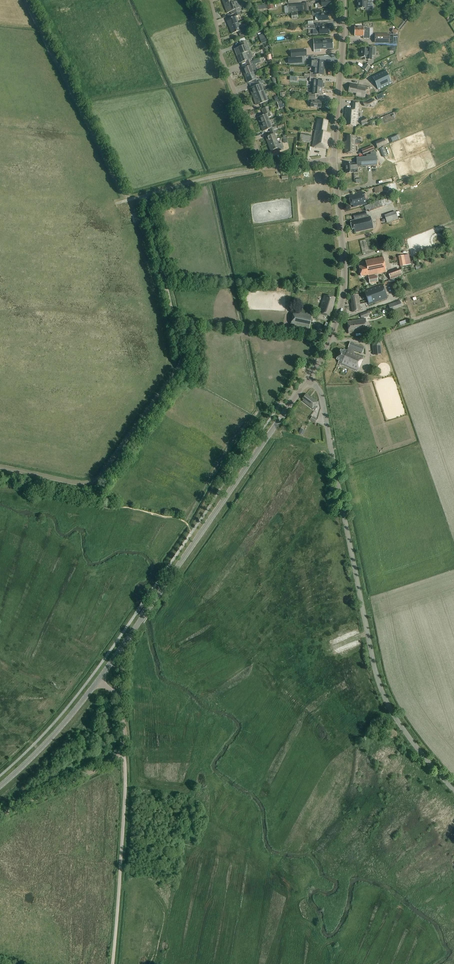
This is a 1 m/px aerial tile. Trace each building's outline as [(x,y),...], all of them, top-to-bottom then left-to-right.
[(330,0),(326,0),(321,1),(321,3),(317,4),(318,8),(322,8),(322,7),(331,6),(330,0)] [(374,0),(358,0),(358,9),(366,8),(366,1),(374,0)] [(234,3),(224,6),(227,13),(231,12),(232,15),(234,14),(240,12),(242,11),(241,9),(242,8),(240,4),(239,4),(238,1),(236,2),(234,2),(234,3)] [(303,4),(288,5),(288,12),(303,11),(303,12),(309,12),(308,3),(303,3),(303,4)] [(318,21),(328,20),(328,13),(321,14),(321,11),(315,11),(315,15),(318,15),(318,21)] [(235,16),(226,20),(229,27),(238,23),(236,16),(235,16)] [(241,22),(238,23),(229,27),(231,34),(238,32),(239,34),(244,32),(243,30),(241,30),(240,27),(242,26),(241,22)] [(313,34),(316,34),(329,34),(329,27),(322,27),(322,24),(315,24),(315,29),(313,29),(313,34)] [(360,27),(355,27),(355,36),(363,36),(363,39),(369,39),(370,28),(363,28),(363,27),(360,27)] [(265,33),(258,36),(262,44),(268,42),(265,33)] [(389,35),(375,35),(375,43),(389,44),(389,35)] [(325,40),(324,39),(313,40),(314,53),(320,52),(320,49),(333,48),(332,40),(325,40)] [(234,49),(237,56),(250,51),(251,51),(247,41),(239,44),(240,47),(234,49)] [(307,56),(306,49),(295,50),(295,54),(291,55),(291,58),(307,56)] [(361,57),(366,58),(366,60),(372,60),(372,49),(367,49),(367,50),(361,49),(361,57)] [(250,51),(237,56),(240,63),(246,61),(247,64),(252,62),(251,59),(253,58),(250,51)] [(314,62),(314,68),(324,68),(324,62),(318,61),(318,58),(311,57),(311,62),(314,62)] [(243,68),(242,69),(245,76),(254,72),(257,71),(255,65),(261,63),(259,59),(252,62),(247,64),(248,66),(243,68)] [(362,69),(367,72),(371,67),(366,64),(362,69)] [(304,77),(310,77),(316,78),(317,75),(323,75),(324,68),(314,68),(313,73),(310,73),(310,74),(306,74),(306,77),(304,77)] [(378,89),(391,83),(385,70),(372,76),(378,89)] [(254,72),(245,76),(247,83),(253,80),(255,83),(260,81),(259,78),(257,79),(254,72)] [(310,77),(304,77),(304,80),(309,81),(313,82),(312,87),(322,88),(323,81),(316,81),(316,78),(310,77)] [(249,88),(252,95),(262,92),(264,91),(261,84),(265,83),(263,80),(260,81),(255,83),(256,86),(249,88)] [(366,87),(349,84),(348,91),(356,93),(356,96),(365,97),(366,87)] [(322,95),(322,88),(312,87),(312,93),(308,93),(308,97),(315,98),(315,95),(322,95)] [(262,92),(252,95),(255,102),(261,100),(262,103),(268,101),(266,98),(264,99),(262,93),(264,92),(264,91),(262,92)] [(315,100),(315,98),(308,97),(308,101),(311,101),(311,107),(321,108),(321,101),(315,100)] [(366,102),(362,102),(364,107),(368,107),(370,106),(371,107),(376,105),(376,104),(377,103),(373,99),(368,102),(366,103),(366,102)] [(347,120),(347,123),(346,125),(355,126),(356,121),(357,121),(358,119),(357,119),(358,108),(359,108),(359,102),(353,101),(352,109),(346,108),(344,119),(347,120)] [(260,124),(270,121),(268,117),(271,116),(270,113),(271,113),(268,106),(262,109),(264,115),(258,117),(260,124)] [(385,122),(396,118),(394,114),(384,118),(385,122)] [(328,121),(318,119),(316,131),(315,130),(312,147),(327,149),(330,133),(326,132),(328,121)] [(269,129),(270,132),(276,130),(275,127),(272,128),(270,121),(260,124),(263,131),(269,129)] [(265,137),(268,144),(277,140),(275,134),(277,133),(276,130),(270,132),(271,135),(265,137)] [(300,140),(309,143),(312,136),(302,133),(300,140)] [(355,153),(355,144),(359,144),(359,140),(355,140),(355,135),(347,135),(347,140),(344,142),(344,153),(355,153)] [(384,139),(375,142),(377,148),(387,145),(384,139)] [(283,149),(283,148),(284,148),(282,143),(279,144),(277,140),(268,144),(271,151),(277,149),(278,152),(283,149)] [(372,146),(361,150),(363,155),(374,151),(374,150),(375,149),(374,147),(373,148),(372,146)] [(357,172),(357,167),(377,166),(377,165),(377,154),(376,154),(376,152),(370,152),(371,155),(366,155),(366,157),(356,158),(357,164),(352,164),(352,163),(345,163),(346,173),(357,172)] [(398,190),(396,184),(396,182),(387,184),(389,192),(398,190)] [(353,207),(366,203),(363,192),(348,196),(351,205),(352,204),(353,207)] [(364,206),(366,211),(368,210),(369,212),(393,203),(391,198),(389,199),(388,197),(364,206)] [(396,212),(384,215),(387,223),(398,219),(397,217),(401,216),(399,211),(396,212)] [(367,217),(366,212),(353,215),(354,220),(350,221),(352,229),(354,229),(355,232),(373,228),(370,216),(367,217)] [(386,272),(383,257),(365,261),(366,265),(359,267),(361,276),(368,275),(368,276),(386,272)] [(399,269),(388,273),(390,280),(402,276),(399,269)] [(376,275),(368,277),(370,284),(378,282),(376,275)] [(369,305),(388,298),(383,285),(364,291),(369,305)] [(361,311),(358,294),(351,295),(352,305),(351,305),(353,312),(361,311)] [(335,297),(325,295),(319,313),(330,316),(334,304),(333,304),(335,297)] [(390,311),(402,306),(400,301),(388,305),(390,311)] [(309,328),(312,315),(293,311),(291,325),(309,328)] [(367,331),(366,319),(359,319),(359,320),(353,321),(347,322),(348,333),(367,331)] [(377,351),(383,349),(380,339),(374,340),(377,351)] [(363,348),(350,342),(347,350),(344,349),(343,351),(341,350),(337,359),(339,361),(338,362),(357,371),(363,357),(352,352),(353,349),(361,353),(363,348)] [(314,400),(306,394),(303,399),(304,400),(303,401),(313,409),(318,402),(315,399),(314,400)]
